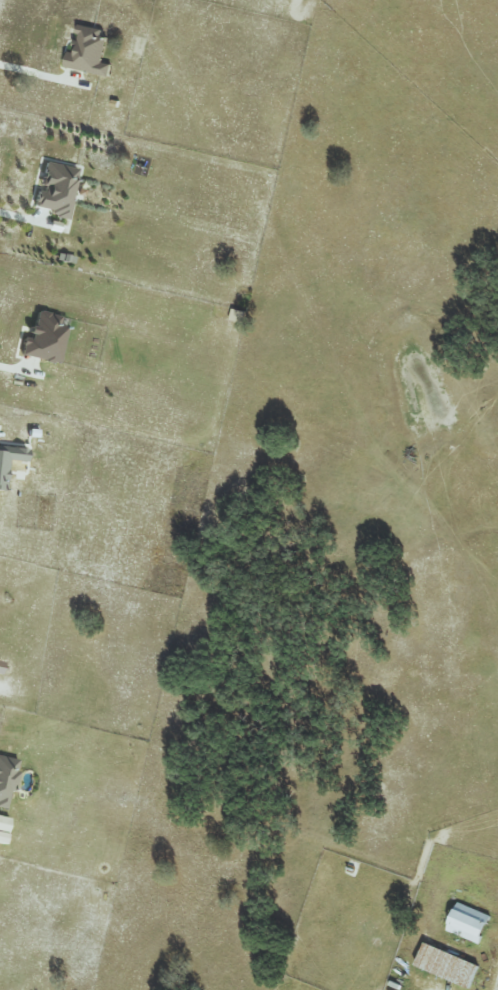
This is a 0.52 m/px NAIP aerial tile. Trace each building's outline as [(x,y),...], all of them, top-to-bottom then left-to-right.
[(108,77),(111,64),(101,62),(106,39),(96,37),(98,28),(79,24),(72,54),(67,52),(63,67),(108,77)] [(65,317),(33,311),(27,341),(21,340),(19,355),(57,362),(65,317)] [(23,461),(24,447),(0,446),(0,490),(3,490),(5,460),(23,461)] [(6,810),(15,759),(0,756),(0,809),(6,810)] [(479,943),(490,914),(456,902),(446,930),(479,943)] [(470,988),(479,964),(423,942),(414,966),(470,988)]
